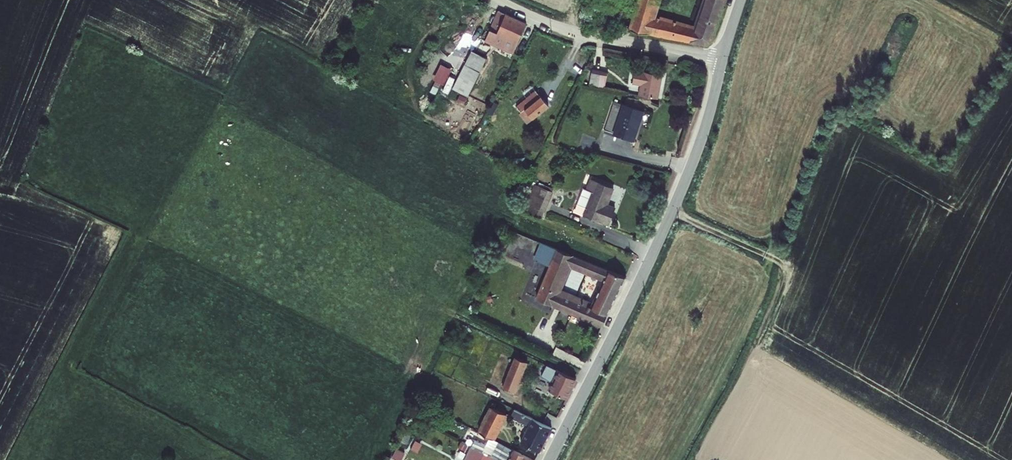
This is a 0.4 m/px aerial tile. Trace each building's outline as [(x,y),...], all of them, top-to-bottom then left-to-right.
[(638,21),(652,26),(698,35),(702,22),(661,11),(664,0),(644,0),(638,21)] [(702,22),(722,28),(729,2),(723,0),(708,0),(702,22)] [(525,16),(498,3),(484,32),(512,45),(525,16)] [(721,29),(722,28),(702,22),(698,35),(715,39),(721,29)] [(454,77),(469,84),(487,47),(472,40),(454,77)] [(591,44),(586,54),(591,56),(596,46),(591,44)] [(650,81),(649,93),(667,96),(671,72),(643,67),(641,80),(650,81)] [(601,69),(598,82),(613,85),(615,71),(601,69)] [(552,104),(541,89),(532,96),(535,103),(530,106),(538,116),(552,104)] [(535,103),(532,96),(523,103),(527,108),(530,106),(535,103)] [(619,96),(611,126),(642,133),(648,104),(619,96)] [(545,183),(536,204),(552,212),(562,191),(545,183)] [(619,193),(598,184),(593,195),(601,198),(593,216),(616,225),(622,210),(613,207),(619,193)] [(609,325),(633,274),(552,242),(545,258),(559,263),(543,296),(609,325)] [(525,355),(512,380),(522,386),(535,360),(525,355)] [(584,378),(558,365),(556,370),(562,373),(555,388),(574,397),(584,378)] [(515,413),(499,405),(487,431),(497,436),(500,431),(505,433),(515,413)] [(560,426),(522,408),(519,414),(538,423),(530,439),(549,449),(560,426)] [(481,444),(493,451),(512,459),(543,459),(544,458),(497,436),(495,444),(483,439),(481,444)] [(406,447),(402,457),(409,459),(410,459),(414,451),(406,447)] [(493,451),(489,459),(512,459),(493,451)]
